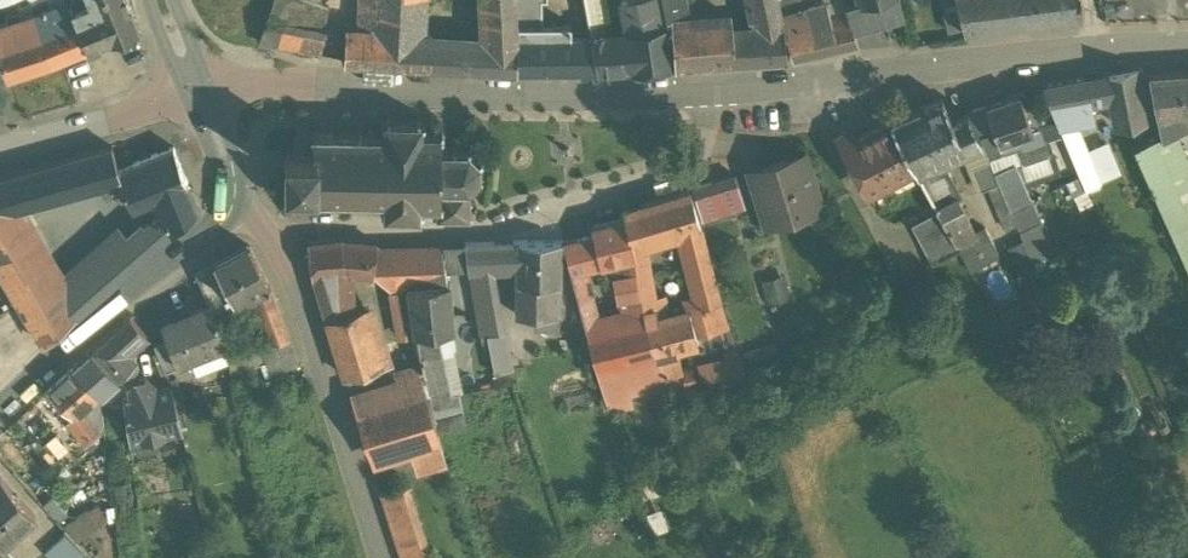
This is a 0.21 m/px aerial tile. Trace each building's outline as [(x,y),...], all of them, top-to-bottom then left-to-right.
[(31,7),(35,14),(54,6),(51,0),(43,0),(31,7)] [(54,6),(35,14),(51,65),(89,49),(89,48),(69,2),(68,0),(54,6)] [(69,2),(89,48),(126,34),(140,28),(131,0),(75,0),(69,2)] [(316,0),(275,0),(267,22),(282,25),(278,47),(319,55),(329,6),(322,3),(316,0)] [(364,34),(379,35),(381,0),(364,0),(364,34)] [(379,35),(418,37),(420,0),(381,0),(379,35)] [(488,42),(517,44),(517,25),(516,2),(516,0),(486,0),(488,42)] [(622,0),(627,31),(631,50),(634,67),(634,69),(669,64),(662,28),(668,27),(666,22),(662,0),(623,0),(622,0)] [(685,0),(662,0),(666,22),(671,21),(686,20),(688,14),(685,0)] [(758,28),(784,26),(781,14),(778,0),(752,0),(758,28)] [(781,14),(803,8),(801,0),(778,0),(781,14)] [(827,2),(831,18),(832,17),(841,46),(856,42),(853,32),(844,0),(835,0),(827,2)] [(853,32),(870,26),(869,22),(868,22),(867,22),(860,0),(844,0),(853,32)] [(867,22),(868,22),(869,22),(903,12),(900,0),(860,0),(867,22)] [(949,32),(963,29),(956,0),(940,0),(949,32)] [(963,29),(964,31),(1009,25),(1006,0),(956,0),(963,29)] [(1009,25),(1029,23),(1028,13),(1026,0),(1006,0),(1009,25)] [(1028,13),(1029,23),(1077,17),(1075,0),(1026,0),(1028,13)] [(542,2),(516,2),(517,25),(542,25),(542,2)] [(803,8),(781,14),(784,26),(793,58),(841,46),(832,17),(831,18),(827,2),(826,2),(803,8)] [(0,25),(0,52),(8,78),(51,65),(35,14),(0,25)] [(686,20),(671,21),(675,66),(736,62),(733,30),(731,17),(686,20)] [(282,25),(267,22),(260,43),(278,47),(282,25)] [(542,25),(517,25),(517,44),(517,71),(571,71),(571,35),(571,25),(542,25)] [(791,59),(784,26),(758,28),(752,28),(756,61),(791,59)] [(752,28),(733,30),(736,62),(756,61),(752,28)] [(627,31),(608,34),(609,44),(611,54),(631,50),(627,31)] [(364,34),(346,33),(345,60),(433,66),(434,39),(418,37),(379,35),(364,34)] [(590,35),(571,35),(571,71),(597,71),(592,46),(590,35)] [(488,42),(434,39),(433,66),(517,71),(517,44),(488,42)] [(609,44),(592,46),(597,71),(614,69),(611,54),(609,44)] [(631,50),(611,54),(614,69),(634,67),(631,50)] [(1142,71),(1104,77),(1104,78),(1107,95),(1112,94),(1113,98),(1119,130),(1154,123),(1142,71)] [(1149,77),(1162,138),(1174,132),(1174,133),(1175,135),(1187,129),(1186,115),(1187,115),(1187,75),(1149,77)] [(1104,78),(1086,81),(1045,88),(1060,126),(1076,124),(1093,121),(1090,103),(1113,98),(1112,94),(1107,95),(1104,78)] [(1020,96),(986,107),(995,133),(999,143),(1016,138),(1032,132),(1020,96)] [(942,100),(890,123),(914,168),(916,171),(941,160),(981,142),(980,139),(968,114),(952,121),(942,100)] [(995,133),(986,107),(968,114),(980,139),(995,133)] [(440,132),(422,132),(422,126),(426,126),(426,122),(422,122),(422,121),(421,121),(421,117),(417,116),(417,121),(391,121),(392,116),(387,116),(387,121),(382,122),(382,126),(387,126),(386,135),(363,135),(363,131),(359,130),(359,135),(335,134),(335,130),(316,130),(316,134),(297,134),(297,151),(288,150),(288,156),(287,157),(287,177),(288,177),(288,183),(293,183),(293,187),(298,192),(305,192),(312,187),(314,187),(314,199),(315,199),(315,203),(333,204),(333,199),(358,200),(358,204),(362,204),(362,200),(385,200),(385,209),(381,209),(381,214),(385,214),(386,214),(386,219),(390,219),(390,214),(416,215),(416,219),(417,219),(417,221),(430,221),(430,220),(438,220),(438,222),(440,221),(440,220),(453,220),(452,222),(455,222),(455,220),(468,220),(467,222),(470,222),(470,220),(471,220),(472,220),(472,217),(471,217),(471,205),(472,205),(473,203),(471,203),(471,191),(472,190),(471,187),(479,178),(482,181),(485,177),(480,175),(481,164),(485,162),(482,158),(479,161),(470,152),(471,148),(468,147),(466,150),(456,150),(456,146),(451,145),(451,150),(441,149),(441,136),(445,134),(443,130),(440,132)] [(890,123),(855,142),(851,135),(849,134),(841,138),(840,141),(839,142),(866,193),(914,168),(890,123)] [(1076,124),(1060,126),(1064,138),(1080,132),(1076,124)] [(1089,156),(1080,132),(1064,138),(1086,192),(1101,186),(1089,156)] [(1135,150),(1172,235),(1187,227),(1187,165),(1175,135),(1174,133),(1162,138),(1135,150)] [(1016,138),(999,143),(1002,154),(1020,148),(1016,138)] [(0,178),(0,191),(12,211),(120,182),(123,181),(120,170),(113,147),(0,178)] [(1111,147),(1089,156),(1101,186),(1121,178),(1111,147)] [(174,149),(120,170),(123,181),(120,182),(132,211),(159,201),(164,214),(145,231),(159,246),(198,211),(174,149)] [(802,157),(762,169),(763,174),(765,173),(777,213),(762,217),(764,225),(796,216),(822,208),(808,165),(805,166),(802,157)] [(941,160),(916,171),(936,210),(957,199),(961,197),(941,160)] [(990,164),(981,168),(988,184),(997,181),(990,164)] [(763,174),(747,179),(760,218),(762,217),(777,213),(765,173),(763,174)] [(735,178),(692,190),(701,221),(744,208),(735,178)] [(999,186),(989,190),(1002,222),(1019,258),(1029,254),(1020,233),(1010,212),(1010,211),(999,186)] [(45,347),(76,319),(64,299),(12,211),(0,191),(0,271),(45,347)] [(690,191),(623,212),(625,220),(632,250),(642,248),(682,235),(698,298),(685,302),(688,314),(666,320),(663,298),(651,301),(644,259),(634,261),(636,274),(644,325),(658,365),(666,387),(668,392),(695,386),(692,372),(682,374),(676,351),(698,344),(697,340),(730,330),(720,303),(690,191)] [(1085,193),(1074,198),(1080,211),(1091,206),(1085,193)] [(967,217),(957,199),(936,210),(938,213),(956,247),(976,236),(975,235),(966,218),(967,217)] [(1032,201),(1010,211),(1010,212),(1020,233),(1038,225),(1042,223),(1032,201)] [(938,213),(911,227),(932,265),(958,251),(956,247),(938,213)] [(625,220),(592,228),(594,236),(601,267),(614,264),(634,259),(632,250),(625,220)] [(1052,254),(1038,225),(1020,233),(1029,254),(1033,262),(1052,254)] [(1172,235),(1187,273),(1187,227),(1172,235)] [(985,230),(975,235),(976,236),(956,247),(958,251),(969,272),(999,257),(985,230)] [(145,231),(132,243),(145,258),(159,246),(145,231)] [(594,236),(576,241),(583,271),(601,267),(594,236)] [(130,241),(64,299),(76,319),(145,258),(132,243),(130,241)] [(583,271),(576,241),(564,244),(572,274),(583,271)] [(342,242),(309,246),(313,280),(314,280),(327,322),(348,315),(345,272),(375,274),(375,273),(377,250),(378,246),(342,242)] [(519,244),(495,245),(496,271),(519,270),(519,244)] [(561,244),(519,244),(519,270),(519,302),(560,302),(561,244)] [(495,245),(466,246),(468,271),(470,271),(470,272),(489,271),(496,271),(495,245)] [(466,246),(443,247),(446,272),(468,271),(466,246)] [(404,250),(377,250),(375,273),(392,292),(392,293),(448,286),(446,272),(442,247),(404,249),(404,250)] [(249,248),(196,275),(210,306),(211,306),(216,317),(253,298),(270,289),(249,248)] [(642,248),(632,250),(634,259),(634,261),(644,259),(642,248)] [(634,259),(614,264),(617,279),(636,274),(634,261),(634,259)] [(503,328),(489,271),(470,272),(480,331),(503,328)] [(592,301),(583,271),(572,274),(580,305),(592,301)] [(636,274),(617,279),(621,303),(624,311),(631,329),(644,325),(636,274)] [(451,287),(409,293),(417,337),(437,336),(454,335),(451,287)] [(270,289),(253,298),(258,312),(276,305),(270,289)] [(405,293),(392,296),(400,338),(412,336),(405,293)] [(592,301),(580,305),(584,322),(598,319),(592,301)] [(560,302),(519,302),(518,321),(521,321),(523,327),(560,330),(560,302)] [(276,305),(258,312),(264,328),(282,321),(276,305)] [(191,318),(163,329),(167,341),(178,368),(179,367),(227,347),(216,317),(211,306),(210,306),(190,314),(191,318)] [(348,315),(327,322),(345,376),(382,365),(365,310),(348,315)] [(624,311),(606,316),(611,334),(631,329),(624,311)] [(598,319),(584,322),(589,341),(611,334),(606,316),(598,319)] [(130,318),(93,351),(119,378),(134,366),(129,361),(137,354),(133,348),(146,336),(130,318)] [(282,321),(264,328),(270,346),(271,347),(289,341),(282,321)] [(631,329),(589,341),(600,381),(658,365),(644,325),(631,329)] [(503,328),(480,331),(482,338),(488,337),(495,376),(513,373),(503,328)] [(437,336),(417,337),(421,359),(442,356),(437,336)] [(289,341),(271,347),(270,346),(255,350),(252,340),(228,348),(232,376),(267,364),(266,362),(293,352),(289,341)] [(167,341),(154,347),(166,376),(180,370),(179,367),(178,368),(167,341)] [(293,352),(266,362),(267,364),(272,378),(299,368),(293,352)] [(738,352),(724,356),(727,365),(730,379),(746,376),(738,352)] [(116,379),(91,353),(73,369),(99,395),(116,379)] [(442,356),(421,359),(423,368),(429,395),(431,403),(451,398),(442,356)] [(658,365),(600,381),(604,399),(628,393),(629,397),(666,387),(658,365)] [(727,365),(699,371),(702,385),(730,379),(727,365)] [(134,366),(119,378),(123,382),(123,383),(122,383),(125,404),(141,400),(137,382),(134,366)] [(423,368),(400,375),(408,402),(428,395),(429,395),(423,368)] [(99,395),(73,369),(47,393),(73,419),(68,423),(87,446),(100,434),(83,411),(99,395)] [(512,377),(494,380),(497,390),(515,386),(512,377)] [(141,400),(125,404),(130,443),(154,437),(155,440),(182,434),(174,395),(171,389),(156,392),(144,381),(137,382),(141,400)] [(628,393),(604,399),(606,405),(609,415),(632,409),(629,397),(628,393)] [(99,395),(83,411),(100,434),(104,430),(99,395)] [(408,402),(358,417),(371,458),(438,437),(437,433),(428,395),(408,402)] [(451,398),(431,403),(437,433),(465,427),(458,397),(451,398)] [(1,550),(35,518),(0,479),(0,548),(1,550)] [(403,490),(383,496),(402,557),(425,557),(403,490)] [(88,510),(77,517),(78,519),(65,527),(77,542),(106,522),(99,507),(89,512),(88,510)] [(67,534),(44,555),(47,557),(83,557),(86,555),(67,534)]
